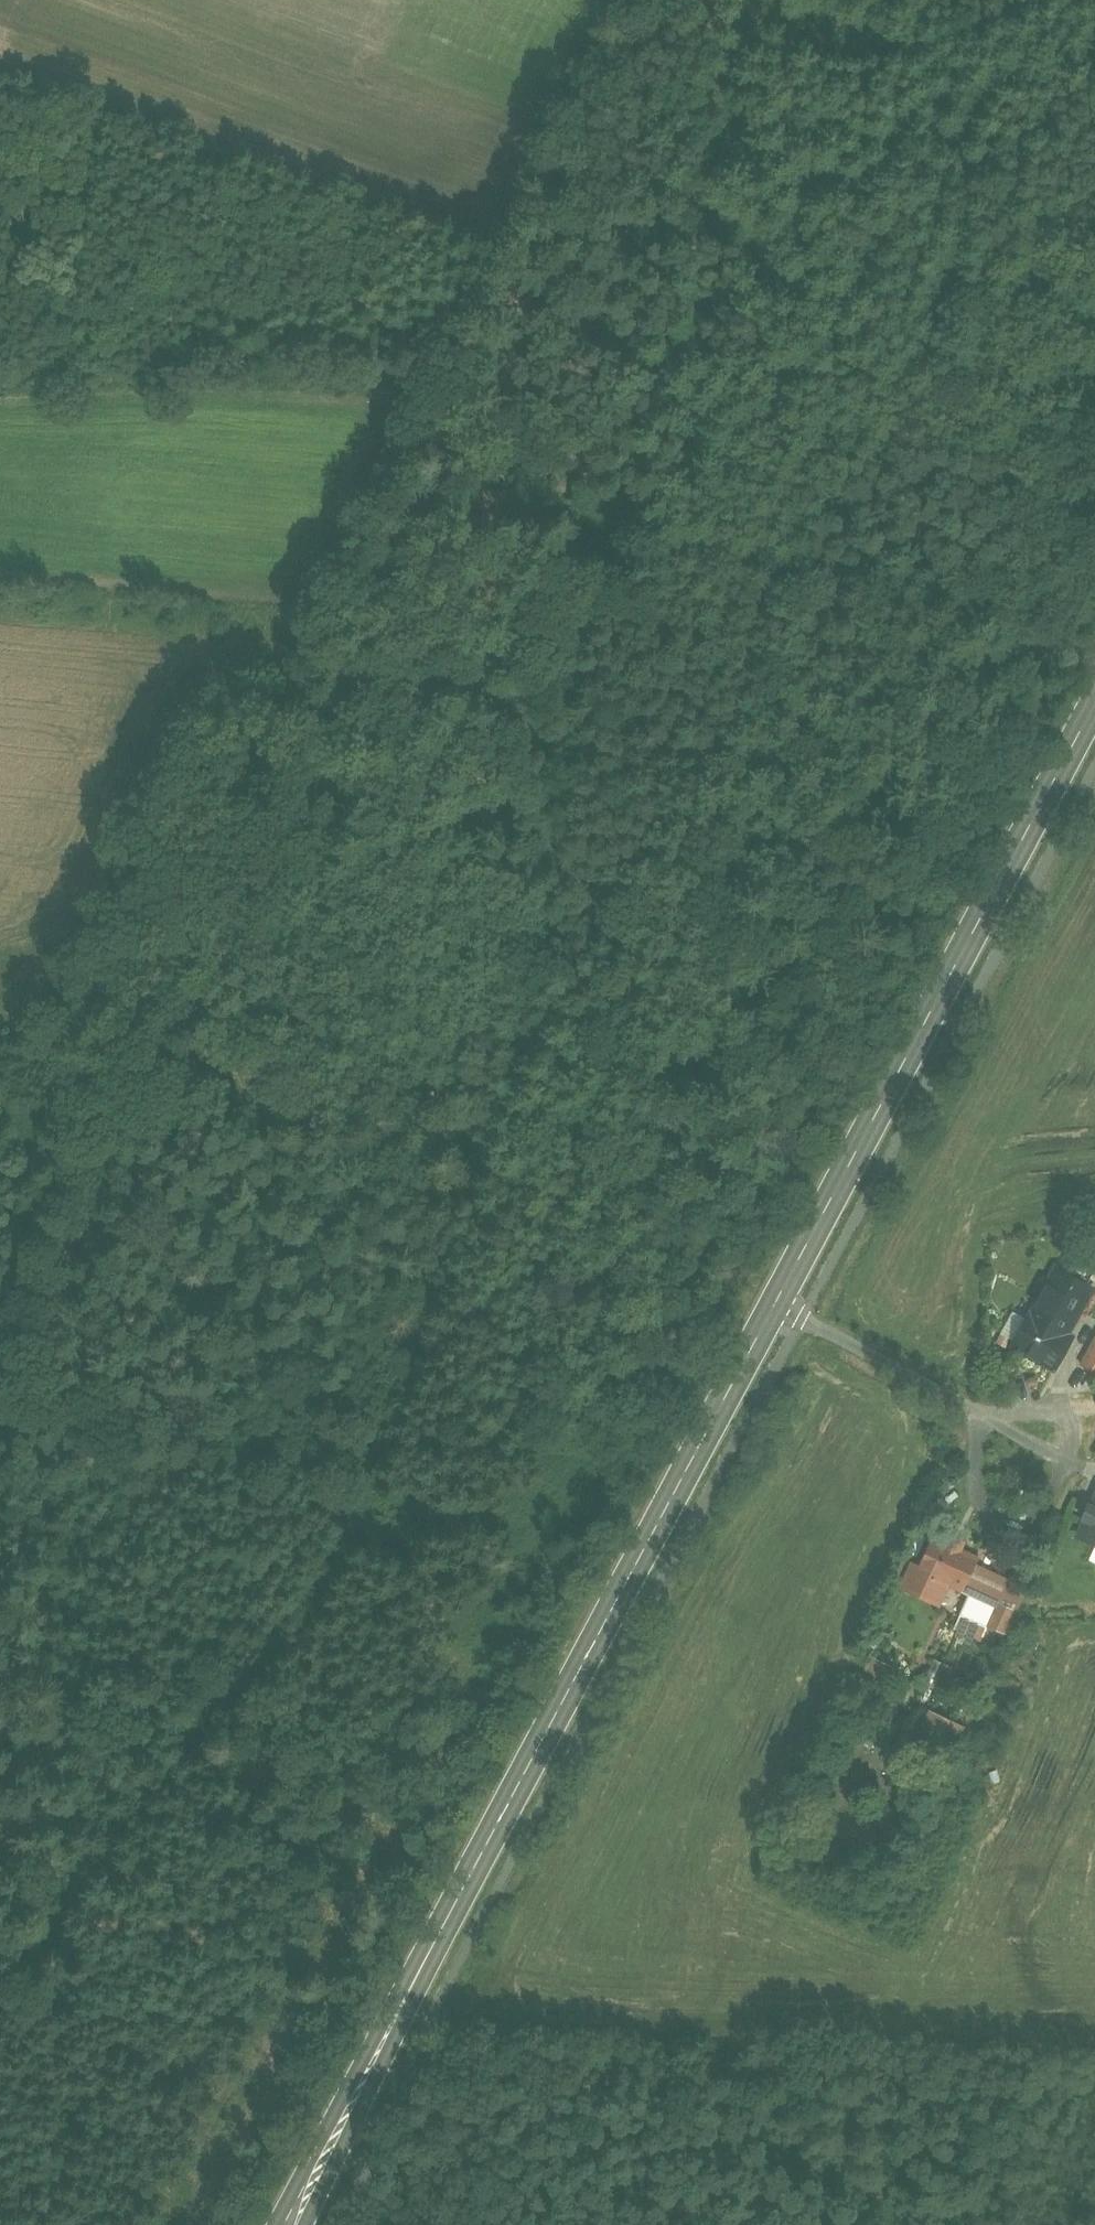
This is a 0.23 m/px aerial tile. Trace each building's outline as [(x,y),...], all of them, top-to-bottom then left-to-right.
[(1077,1332),(1032,1308),(1013,1343),(1057,1368),(1077,1332)] [(1078,1348),(1094,1357),(1094,1317),(1078,1348)] [(1079,1536),(1094,1544),(1094,1501),(1079,1536)] [(976,1538),(961,1531),(965,1523),(949,1515),(945,1524),(929,1517),(917,1545),(909,1541),(896,1568),(938,1586),(947,1568),(992,1588),(983,1608),(1005,1618),(1027,1569),(973,1545),(976,1538)] [(980,1624),(961,1616),(955,1630),(974,1638),(980,1624)] [(953,1650),(932,1641),(917,1673),(938,1682),(953,1650)] [(883,1686),(892,1667),(872,1658),(864,1677),(883,1686)] [(965,1728),(943,1717),(930,1745),(952,1755),(965,1728)]
